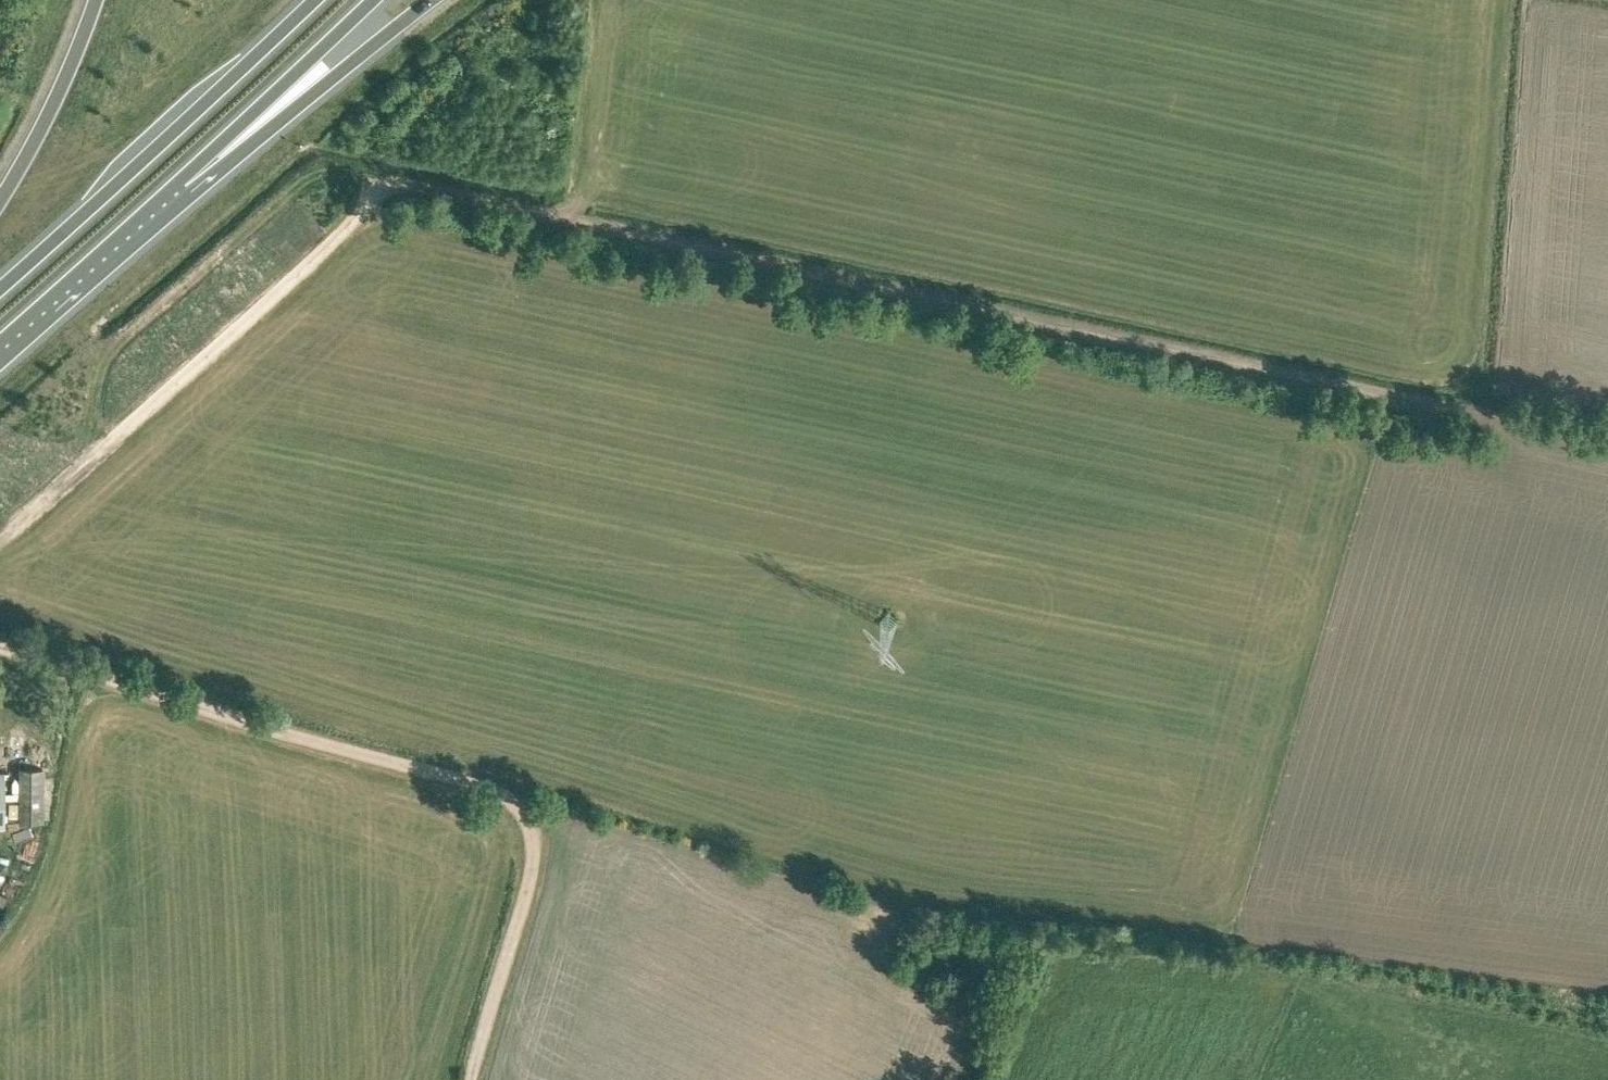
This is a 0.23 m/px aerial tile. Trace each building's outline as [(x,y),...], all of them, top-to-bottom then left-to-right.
[(19,818),(19,822),(45,822),(45,768),(19,769),(19,818)] [(11,912),(0,904),(0,929),(11,912)]
